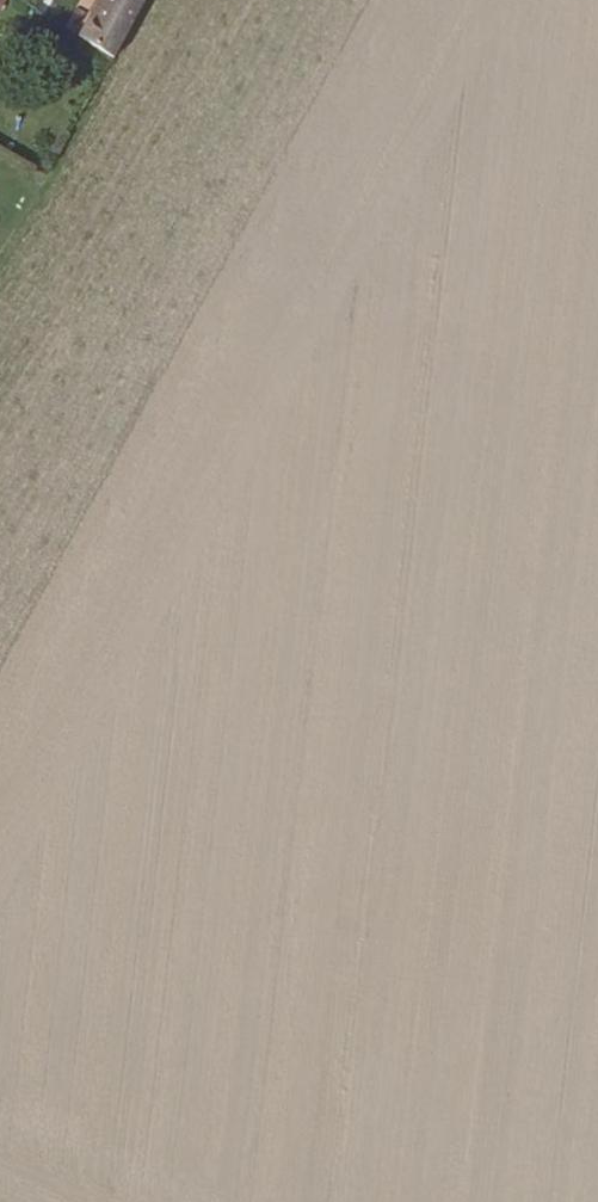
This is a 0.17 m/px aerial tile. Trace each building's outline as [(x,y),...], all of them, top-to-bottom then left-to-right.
[(72,37),(108,57),(142,0),(93,0),(72,37)]
